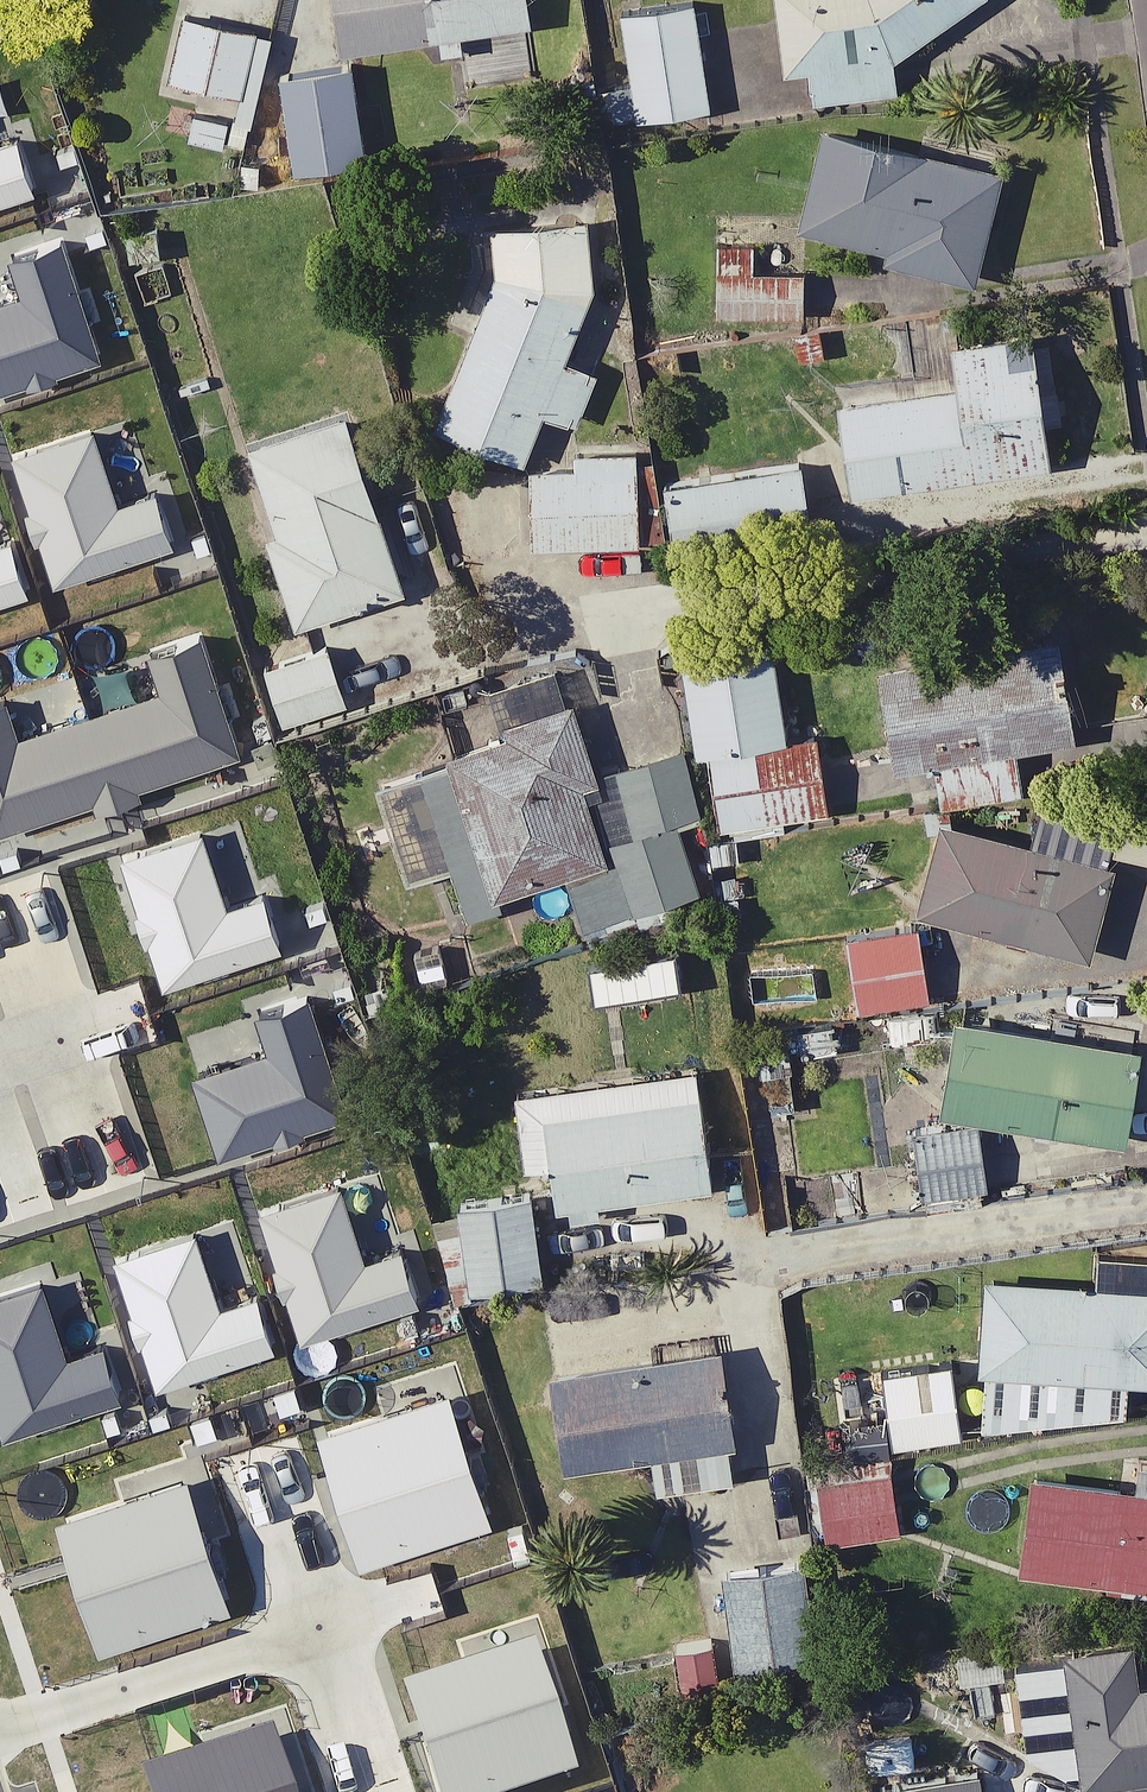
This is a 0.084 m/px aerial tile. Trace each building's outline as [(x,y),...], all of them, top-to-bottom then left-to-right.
[(264,3),(247,0),(177,0),(161,76),(244,94),(264,3)] [(517,0),(327,0),(334,47),(430,32),(432,49),(453,46),(451,29),(519,19),(517,0)] [(685,0),(670,0),(613,9),(629,116),(701,105),(685,0)] [(774,66),(799,63),(803,98),(887,87),(882,54),(961,0),(765,0),(774,66)] [(353,157),(343,65),(270,72),(280,165),(353,157)] [(992,166),(811,126),(789,225),(875,244),(872,257),(967,278),(992,166)] [(45,192),(27,138),(0,147),(0,207),(45,192)] [(588,369),(553,355),(579,287),(578,216),(480,221),(482,281),(425,422),(512,457),(533,407),(567,421),(588,369)] [(801,267),(784,267),(783,236),(705,238),(706,274),(706,313),(802,311),(801,267)] [(71,243),(18,260),(30,297),(0,306),(0,394),(38,381),(41,390),(71,380),(69,373),(110,360),(71,243)] [(1038,461),(1019,331),(904,347),(910,386),(828,398),(841,490),(1038,461)] [(393,586),(335,411),(238,444),(266,529),(257,532),(287,621),(393,586)] [(104,429),(21,456),(39,511),(34,512),(45,545),(50,543),(65,586),(183,547),(165,493),(129,505),(104,429)] [(563,452),(564,466),(520,467),(522,543),(629,540),(627,451),(563,452)] [(800,520),(793,463),(655,481),(663,538),(800,520)] [(39,593),(21,539),(0,546),(0,606),(39,593)] [(885,749),(887,763),(925,757),(932,800),(1012,787),(1005,744),(1063,734),(1047,633),(871,660),(885,749)] [(214,637),(157,656),(169,690),(31,736),(19,700),(0,706),(0,828),(3,837),(103,804),(106,814),(154,798),(152,789),(253,756),(214,637)] [(697,747),(777,734),(761,640),(673,655),(688,749),(697,747)] [(317,644),(255,664),(273,720),(335,700),(317,644)] [(416,776),(378,788),(405,876),(443,864),(460,917),(501,905),(496,889),(558,870),(580,938),(642,919),(637,903),(691,887),(670,820),(688,814),(668,747),(585,773),(576,743),(555,676),(434,714),(444,747),(410,757),(416,776)] [(777,734),(697,747),(697,752),(712,836),(779,825),(777,815),(818,808),(805,729),(777,734)] [(887,763),(885,749),(820,759),(829,816),(894,806),(887,763)] [(1103,865),(931,819),(907,907),(1079,953),(1103,865)] [(215,830),(132,857),(150,912),(146,913),(157,946),(161,944),(176,987),(294,948),(276,894),(240,906),(215,830)] [(916,995),(906,922),(836,931),(845,1004),(916,995)] [(926,1003),(880,1010),(884,1041),(930,1034),(926,1003)] [(1128,1046),(944,1017),(930,1107),(1114,1136),(1128,1046)] [(594,1060),(596,1076),(504,1088),(514,1162),(541,1159),(546,1202),(573,1199),(575,1214),(595,1212),(593,1196),(701,1182),(685,1064),(623,1072),(620,1056),(594,1060)] [(1051,1132),(971,1138),(970,1122),(906,1126),(912,1204),(975,1199),(974,1181),(1054,1176),(1051,1132)] [(353,1183),(270,1211),(289,1265),(284,1267),(295,1299),(300,1298),(314,1341),(432,1301),(414,1247),(379,1259),(353,1183)] [(532,1273),(519,1188),(449,1199),(462,1284),(532,1273)] [(209,1230),(126,1258),(144,1312),(140,1314),(150,1346),(155,1345),(170,1387),(288,1348),(270,1294),(234,1306),(209,1230)] [(1082,1268),(1082,1277),(975,1276),(973,1416),(1115,1417),(1116,1376),(1146,1376),(1146,1269),(1082,1268)] [(0,1299),(0,1395),(1,1395),(16,1438),(134,1398),(116,1344),(80,1356),(55,1280),(0,1299)] [(726,1474),(709,1345),(541,1367),(553,1462),(640,1451),(645,1484),(726,1474)] [(949,1431),(940,1358),(873,1367),(882,1439),(949,1431)] [(462,1391),(327,1434),(369,1565),(504,1522),(462,1391)] [(878,1447),(810,1455),(819,1539),(887,1530),(878,1447)] [(1022,1473),(1009,1565),(1146,1584),(1146,1490),(1022,1473)] [(202,1477),(67,1520),(109,1651),(244,1608),(202,1477)] [(805,1649),(793,1559),(712,1569),(723,1659),(805,1649)] [(708,1680),(699,1631),(660,1638),(669,1687),(708,1680)] [(1069,1783),(1082,1781),(1084,1791),(1146,1791),(1146,1769),(1146,1676),(1127,1678),(1122,1633),(1052,1642),(1069,1783)] [(997,1674),(994,1645),(943,1650),(945,1678),(997,1674)] [(410,1689),(443,1791),(539,1791),(587,1777),(545,1646),(410,1689)] [(149,1774),(155,1791),(304,1791),(285,1731),(149,1774)] [(970,1766),(877,1781),(878,1791),(974,1791),(970,1766)]
